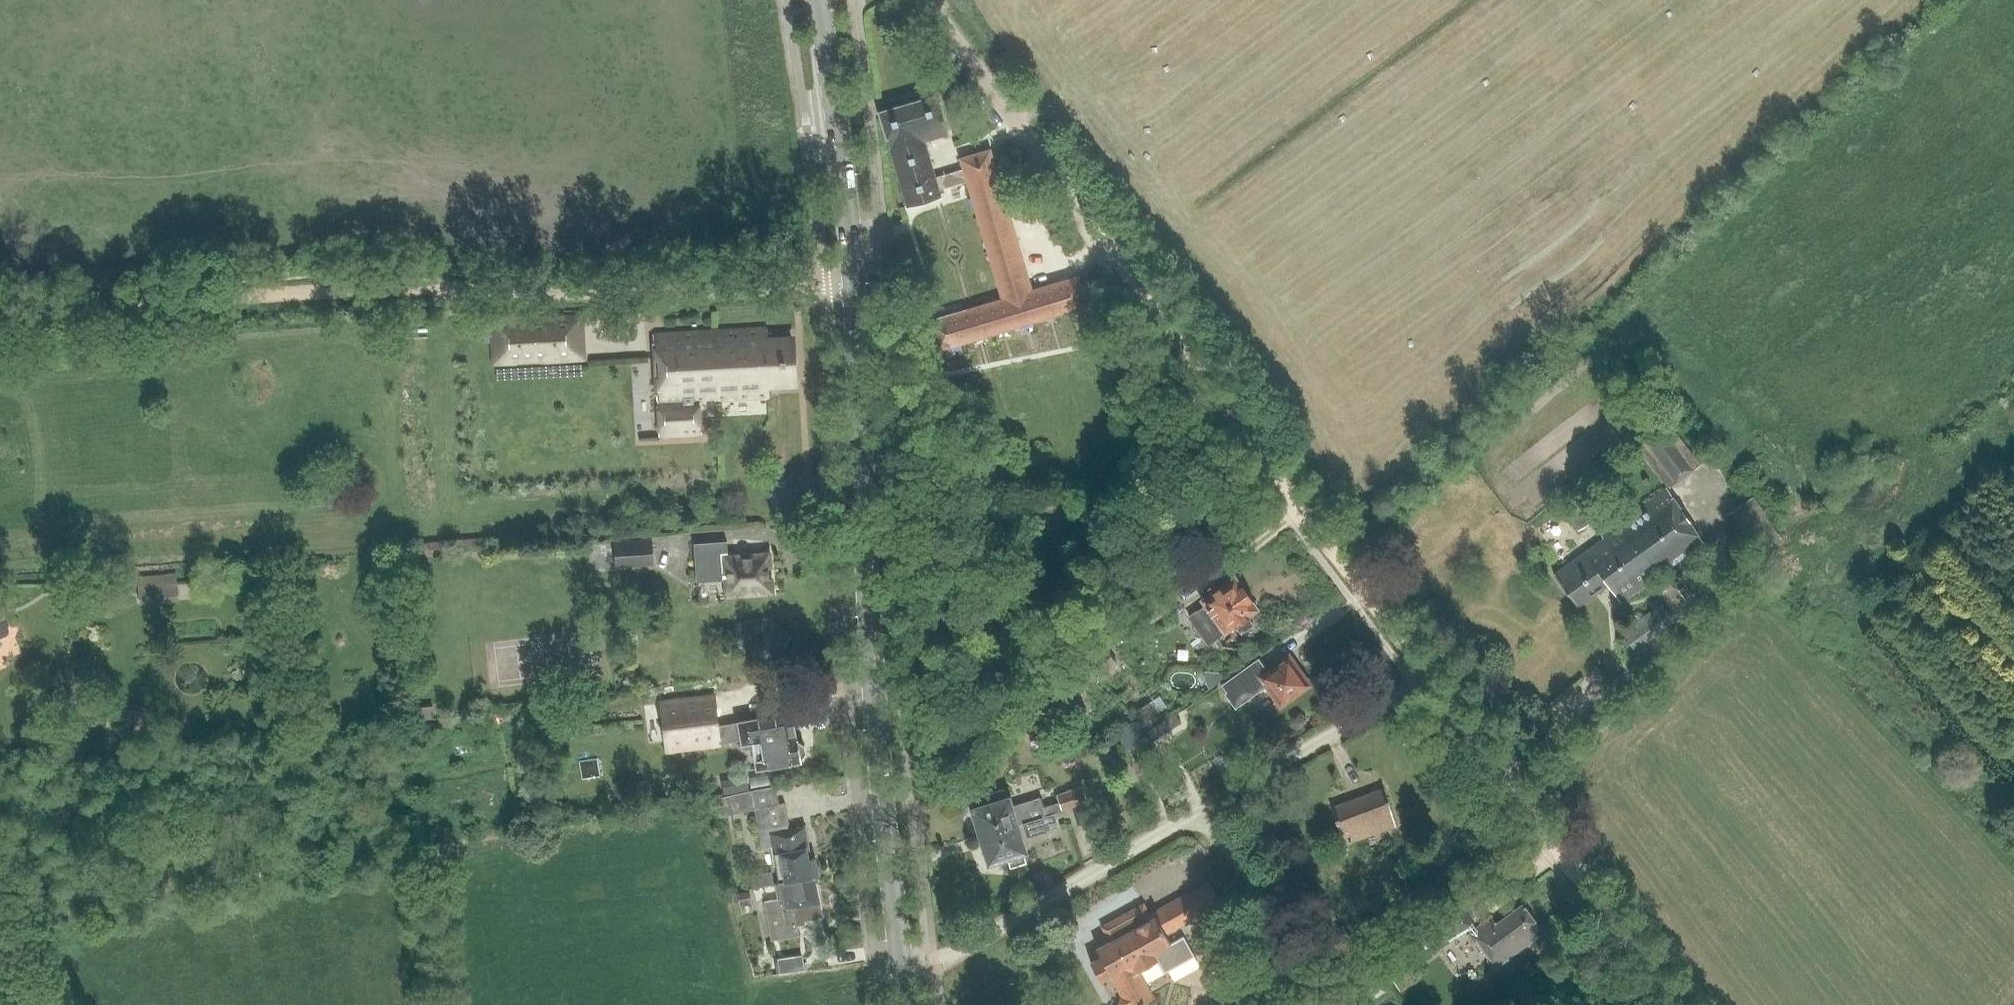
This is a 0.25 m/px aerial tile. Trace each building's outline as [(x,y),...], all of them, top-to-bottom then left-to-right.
[(944,122),(936,95),(879,112),(907,207),(941,197),(939,190),(967,182),(1002,300),(929,321),(938,351),(1087,307),(1078,276),(1032,290),(990,150),(960,159),(963,170),(936,178),(925,141),(947,135),(943,123),(944,122)] [(496,320),(498,359),(583,355),(581,316),(496,320)] [(718,400),(771,397),(771,386),(795,384),(793,339),(768,340),(768,327),(715,330),(718,400)] [(715,330),(655,333),(660,436),(700,434),(699,401),(718,400),(715,330)] [(1700,465),(1668,421),(1634,446),(1666,490),(1700,465)] [(1635,456),(1623,465),(1629,474),(1641,465),(1635,456)] [(1606,538),(1555,575),(1578,607),(1608,585),(1622,604),(1705,543),(1665,489),(1604,534),(1606,538)] [(1780,539),(1752,497),(1724,515),(1752,558),(1780,539)] [(1591,521),(1580,506),(1566,517),(1577,532),(1591,521)] [(654,538),(616,541),(618,567),(656,565),(654,538)] [(728,559),(727,542),(694,544),(697,582),(729,580),(729,594),(770,591),(768,556),(728,559)] [(176,569),(139,572),(141,604),(178,602),(176,569)] [(1205,606),(1189,618),(1207,644),(1224,632),(1225,633),(1235,626),(1241,634),(1253,626),(1247,617),(1258,610),(1234,578),(1202,601),(1205,606)] [(9,634),(10,631),(8,627),(10,624),(0,600),(0,638),(9,634)] [(1255,663),(1233,679),(1242,691),(1247,687),(1254,696),(1267,686),(1281,705),(1308,685),(1287,657),(1263,675),(1255,663)] [(1160,696),(1135,711),(1145,727),(1158,719),(1155,714),(1166,707),(1160,696)] [(743,751),(754,749),(757,768),(800,761),(800,760),(805,752),(804,746),(796,742),(791,713),(738,723),(738,722),(718,726),(715,697),(661,703),(666,752),(721,746),(721,743),(741,740),(743,751)] [(417,707),(418,719),(433,718),(432,706),(417,707)] [(1175,712),(1157,724),(1163,734),(1181,722),(1175,712)] [(1150,743),(1141,721),(1122,728),(1131,751),(1150,743)] [(773,847),(780,884),(794,882),(794,884),(815,880),(819,880),(815,858),(811,859),(805,827),(788,831),(787,823),(788,823),(785,804),(779,805),(775,786),(722,798),(726,816),(755,809),(763,849),(773,847)] [(972,809),(980,836),(1054,813),(1084,804),(1088,803),(1082,786),(1056,794),(1059,802),(1043,807),(1040,797),(1012,806),(1009,797),(1005,799),(1003,791),(985,797),(987,805),(972,809)] [(1384,789),(1332,807),(1345,844),(1397,826),(1384,789)] [(1076,825),(1093,820),(1088,803),(1084,804),(1071,808),(1076,825)] [(1058,826),(1054,813),(980,836),(989,865),(1008,859),(1011,867),(1026,862),(1023,854),(1026,853),(1022,838),(1058,826)] [(748,874),(751,888),(772,884),(770,870),(748,874)] [(794,882),(780,884),(776,885),(779,900),(765,902),(772,940),(798,935),(796,922),(822,917),(815,880),(794,884),(794,882)] [(1091,963),(1101,981),(1110,975),(1122,997),(1120,1004),(1141,1004),(1153,998),(1138,971),(1157,960),(1164,973),(1194,957),(1183,937),(1174,942),(1169,934),(1196,919),(1183,896),(1149,915),(1144,905),(1103,928),(1111,942),(1097,950),(1101,958),(1091,963)] [(1492,919),(1476,930),(1472,923),(1474,922),(1464,904),(1419,929),(1432,952),(1469,932),(1471,935),(1469,936),(1493,969),(1542,932),(1523,906),(1497,925),(1492,919)] [(1346,932),(1336,938),(1345,953),(1354,947),(1346,932)] [(746,950),(751,976),(776,971),(771,945),(746,950)] [(801,956),(778,959),(780,973),(804,969),(801,956)] [(1539,970),(1533,960),(1524,966),(1530,975),(1539,970)]
